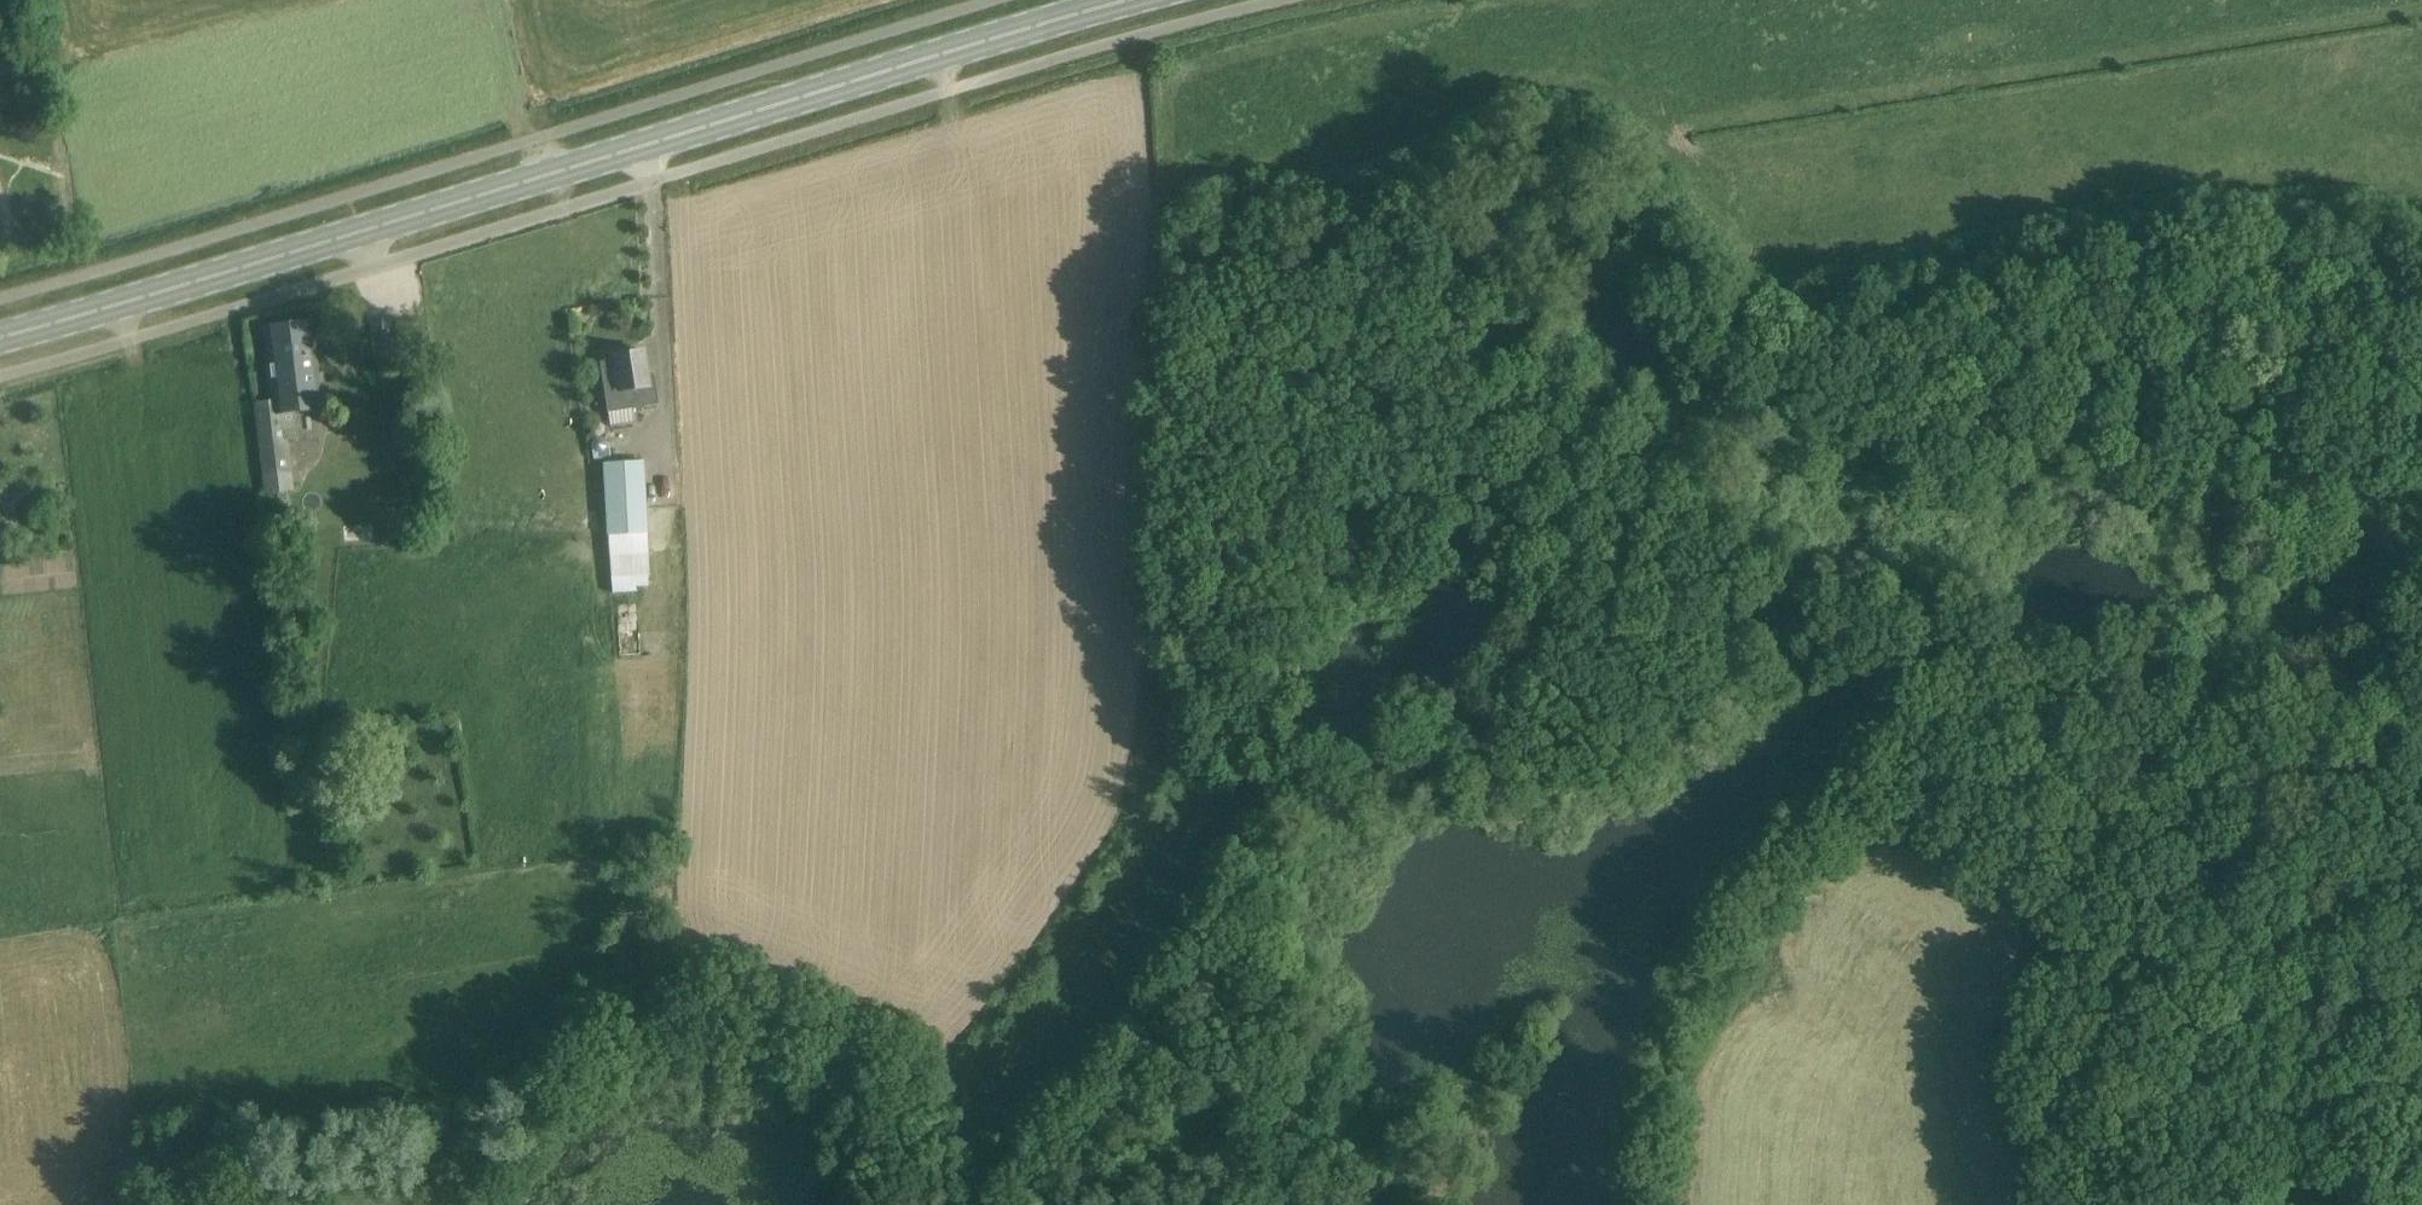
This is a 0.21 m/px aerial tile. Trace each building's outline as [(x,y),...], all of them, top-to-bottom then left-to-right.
[(287,480),(286,475),(293,474),(289,440),(299,439),(295,411),(322,407),(309,322),(262,329),(273,398),(253,401),(263,483),(287,480)] [(643,350),(612,355),(613,358),(600,360),(608,412),(659,404),(654,371),(646,372),(643,350)] [(643,462),(605,465),(609,537),(648,535),(643,462)] [(343,525),(344,540),(373,538),(373,523),(343,525)]
